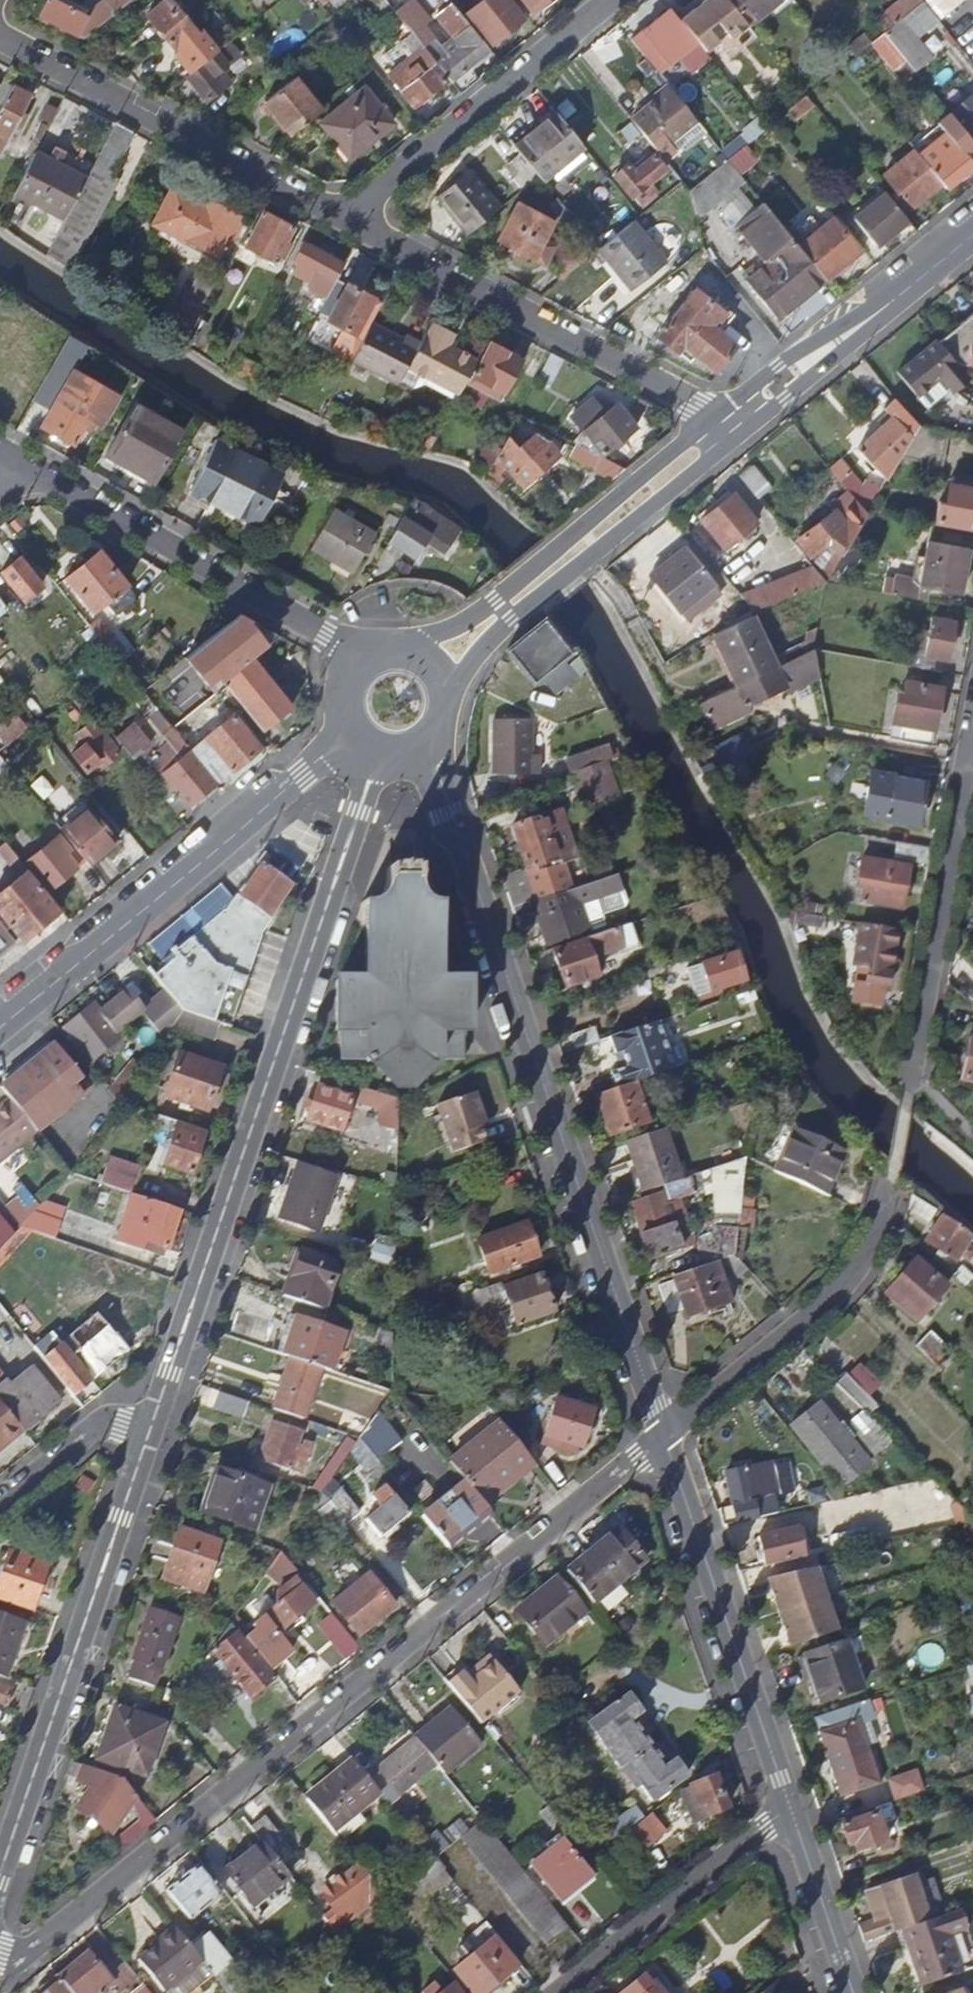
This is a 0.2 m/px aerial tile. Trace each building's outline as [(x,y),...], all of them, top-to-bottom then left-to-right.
[(130,0),(104,0),(93,9),(74,0),(48,0),(40,16),(84,38),(130,0)] [(171,0),(165,0),(148,14),(178,51),(199,34),(171,0)] [(480,76),(470,65),(490,48),(450,0),(418,0),(437,23),(443,18),(469,51),(458,60),(444,42),(429,54),(434,61),(460,93),(480,76)] [(467,13),(492,44),(522,19),(506,0),(483,0),(467,13)] [(533,11),(546,0),(524,0),(533,11)] [(727,0),(702,0),(701,1),(705,6),(697,13),(693,8),(679,19),(696,41),(704,51),(743,20),(727,0)] [(747,24),(777,0),(727,0),(743,20),(747,24)] [(883,32),(922,1),(921,0),(901,0),(875,22),(883,32)] [(922,1),(883,32),(906,60),(910,65),(927,51),(913,33),(934,16),(922,1)] [(630,39),(657,72),(696,41),(679,19),(669,7),(630,39)] [(200,24),(209,36),(210,36),(224,24),(214,13),(200,24)] [(883,32),(869,44),(892,71),(906,60),(883,32)] [(208,58),(218,51),(220,49),(210,36),(209,36),(198,45),(208,58)] [(434,61),(429,54),(423,47),(401,65),(412,80),(400,89),(414,105),(444,80),(432,63),(434,61)] [(208,58),(187,76),(208,101),(226,86),(222,82),(228,77),(222,69),(228,63),(218,51),(208,58)] [(293,134),(322,109),(295,77),(266,101),(293,134)] [(0,85),(0,86),(0,103),(2,104),(0,108),(0,155),(1,155),(31,96),(2,81),(0,85)] [(393,122),(364,87),(322,122),(336,140),(332,143),(346,160),(393,122)] [(630,119),(653,147),(664,138),(668,144),(697,121),(669,87),(630,119)] [(805,96),(766,127),(774,136),(813,105),(805,96)] [(972,136),(972,101),(971,98),(953,112),(972,136)] [(538,176),(541,181),(583,146),(554,113),(513,146),(519,153),(538,176)] [(950,114),(938,124),(943,130),(972,167),(972,166),(972,143),(950,114)] [(719,149),(728,159),(743,146),(766,127),(759,117),(719,149)] [(132,132),(115,123),(106,140),(123,149),(132,132)] [(941,183),(946,189),(972,167),(943,130),(915,152),(923,162),(941,183)] [(106,140),(92,167),(110,176),(123,149),(106,140)] [(743,146),(728,159),(738,172),(754,159),(743,146)] [(35,151),(14,192),(65,218),(92,167),(56,148),(50,159),(35,151)] [(526,187),(538,176),(519,153),(507,163),(526,187)] [(667,168),(655,155),(635,171),(628,164),(615,175),(639,204),(656,190),(651,182),(667,168)] [(728,159),(689,190),(695,221),(745,181),(738,172),(728,159)] [(941,183),(923,162),(892,188),(909,209),(941,183)] [(56,235),(51,244),(76,258),(117,180),(110,176),(92,167),(65,218),(63,221),(56,235)] [(467,235),(500,207),(469,170),(436,197),(467,235)] [(229,260),(247,226),(236,220),(238,216),(205,199),(203,202),(172,186),(152,224),(184,241),(185,239),(218,256),(219,254),(229,260)] [(906,220),(884,193),(853,219),(875,246),(892,231),(906,220)] [(825,279),(797,245),(762,201),(735,224),(766,263),(745,280),(776,319),(825,279)] [(551,222),(515,203),(497,239),(542,263),(552,244),(542,239),(551,222)] [(275,262),(293,227),(264,213),(246,247),(275,262)] [(56,235),(63,221),(54,217),(47,230),(56,235)] [(797,245),(825,279),(859,251),(831,218),(797,245)] [(901,243),(916,231),(906,220),(892,231),(901,243)] [(631,222),(598,249),(632,290),(665,263),(631,222)] [(560,281),(598,250),(585,234),(547,266),(560,281)] [(328,297),(336,280),(344,264),(303,244),(294,263),(298,265),(294,274),(312,283),(309,288),(328,297)] [(185,342),(217,285),(195,273),(172,316),(176,318),(169,332),(185,342)] [(328,297),(328,298),(338,303),(347,285),(336,280),(328,297)] [(347,285),(338,303),(330,321),(357,335),(375,297),(348,284),(347,285)] [(731,318),(695,290),(658,336),(690,362),(696,355),(715,370),(736,345),(720,332),(731,318)] [(957,363),(972,366),(972,315),(940,342),(957,363)] [(371,325),(353,360),(399,384),(400,381),(419,344),(402,335),(400,340),(371,325)] [(425,333),(419,344),(400,381),(414,389),(425,384),(429,378),(459,394),(476,361),(447,344),(450,338),(430,328),(427,334),(425,333)] [(87,346),(70,337),(33,402),(50,412),(87,346)] [(940,342),(937,338),(898,373),(917,396),(941,375),(951,387),(966,374),(957,363),(940,342)] [(499,400),(520,359),(489,343),(468,384),(499,400)] [(89,432),(106,401),(73,383),(46,430),(69,443),(79,427),(89,432)] [(603,417),(590,402),(570,419),(602,457),(636,427),(617,405),(603,417)] [(919,425),(899,402),(888,412),(892,415),(911,436),(912,437),(920,425),(919,425)] [(153,483),(182,431),(134,405),(105,456),(153,483)] [(885,477),(911,436),(892,415),(870,437),(866,432),(852,444),(885,477)] [(947,430),(920,425),(912,437),(901,456),(941,464),(947,430)] [(506,436),(500,450),(489,469),(485,477),(496,488),(503,481),(499,476),(509,468),(525,487),(560,457),(544,439),(531,430),(515,445),(506,436)] [(260,523),(284,473),(216,441),(192,492),(260,523)] [(489,469),(500,450),(487,444),(477,463),(489,469)] [(601,456),(578,444),(571,458),(594,470),(601,456)] [(739,475),(758,498),(770,488),(751,465),(739,475)] [(966,487),(967,481),(950,478),(946,497),(940,496),(935,522),(972,528),(972,489),(966,487)] [(859,503),(867,513),(882,488),(871,483),(859,503)] [(867,513),(859,503),(849,491),(831,507),(834,511),(797,539),(810,555),(828,543),(835,549),(843,554),(867,513)] [(733,493),(701,520),(724,548),(756,522),(733,493)] [(333,506),(312,543),(355,567),(376,530),(333,506)] [(459,527),(399,525),(446,552),(459,527)] [(928,541),(925,558),(918,557),(913,583),(915,584),(921,600),(926,601),(928,589),(940,591),(959,594),(961,595),(969,549),(928,541)] [(665,557),(669,561),(685,548),(682,545),(665,557)] [(685,548),(669,561),(651,576),(678,610),(712,583),(685,548)] [(820,575),(826,583),(843,554),(835,549),(820,575)] [(105,601),(127,583),(100,550),(66,577),(93,611),(105,601)] [(42,585),(19,557),(1,571),(25,599),(42,585)] [(753,609),(826,583),(820,575),(813,566),(740,594),(753,609)] [(892,594),(921,600),(915,584),(913,583),(895,580),(892,594)] [(138,597),(127,583),(105,601),(117,614),(138,597)] [(738,684),(779,664),(753,610),(753,609),(714,632),(738,684)] [(507,647),(507,651),(509,652),(533,681),(540,675),(561,658),(570,650),(543,617),(507,647)] [(931,618),(929,632),(925,655),(935,657),(947,658),(953,622),(931,618)] [(100,637),(105,644),(114,637),(99,619),(90,625),(100,637)] [(910,665),(934,670),(935,657),(925,655),(929,632),(916,630),(910,665)] [(748,702),(783,685),(787,692),(819,676),(813,648),(805,652),(779,664),(738,684),(736,685),(744,704),(748,702)] [(224,685),(262,730),(291,706),(250,656),(221,680),(224,685)] [(576,675),(561,658),(540,675),(555,692),(576,675)] [(901,724),(934,730),(941,688),(905,682),(898,723),(901,724)] [(736,685),(703,701),(715,727),(751,710),(748,702),(744,704),(736,685)] [(217,781),(191,749),(173,727),(144,691),(134,700),(173,746),(161,756),(166,762),(158,768),(188,805),(217,781)] [(28,727),(18,715),(0,730),(0,733),(9,743),(28,727)] [(191,749),(217,781),(259,747),(233,715),(191,749)] [(123,746),(116,738),(101,719),(94,723),(92,721),(75,734),(84,745),(72,755),(85,771),(98,762),(102,766),(118,753),(117,751),(123,746)] [(123,746),(133,758),(150,743),(134,724),(116,738),(123,746)] [(898,739),(932,745),(934,730),(901,724),(898,739)] [(495,771),(530,771),(531,726),(495,725),(495,771)] [(722,768),(751,754),(743,736),(713,749),(722,768)] [(569,772),(593,764),(611,758),(607,745),(606,745),(565,759),(569,772)] [(593,764),(569,772),(582,806),(583,806),(605,798),(605,797),(593,764)] [(925,781),(871,773),(865,814),(918,823),(925,781)] [(54,822),(88,864),(118,841),(84,799),(54,822)] [(536,871),(578,858),(562,808),(512,823),(512,824),(527,870),(535,867),(536,871)] [(71,851),(58,836),(26,862),(49,890),(77,867),(67,854),(71,851)] [(929,864),(932,848),(897,842),(894,858),(929,864)] [(6,843),(0,848),(0,856),(18,879),(28,871),(6,843)] [(219,972),(245,980),(247,977),(260,936),(259,933),(271,917),(268,913),(300,868),(273,850),(241,895),(237,893),(227,908),(199,931),(222,960),(219,972)] [(501,877),(512,908),(531,902),(589,883),(586,870),(582,857),(578,858),(536,871),(535,867),(527,870),(501,877)] [(909,867),(863,859),(858,887),(865,888),(862,901),(902,908),(909,867)] [(363,979),(334,979),(334,1031),(336,1031),(336,1036),(338,1036),(338,1060),(369,1060),(400,1093),(432,1059),(462,1059),(462,1037),(465,1034),(464,1029),(468,1030),(467,979),(439,978),(440,901),(432,900),(426,897),(421,893),(418,887),(415,879),(415,869),(387,869),(387,877),(386,884),(384,890),(380,895),(375,899),(370,901),(363,902),(363,979)] [(21,943),(61,911),(28,871),(18,879),(0,894),(0,917),(21,943)] [(531,902),(512,908),(519,930),(520,931),(539,926),(547,946),(605,926),(601,915),(624,907),(627,901),(617,874),(600,880),(589,883),(531,902)] [(826,918),(786,911),(790,923),(824,929),(826,918)] [(583,940),(553,951),(566,988),(598,977),(591,958),(622,948),(636,943),(630,923),(615,928),(583,938),(583,940)] [(898,930),(860,924),(857,940),(863,941),(858,967),(868,969),(865,985),(883,989),(888,990),(898,930)] [(14,945),(0,928),(0,957),(14,945)] [(181,1011),(220,1023),(230,1027),(245,980),(219,972),(222,960),(199,931),(160,962),(162,967),(152,975),(164,990),(181,1011)] [(696,997),(698,1002),(716,996),(715,991),(746,981),(737,952),(686,969),(686,971),(695,997),(696,997)] [(881,1004),(883,989),(865,985),(855,984),(852,1000),(881,1004)] [(162,1039),(171,1026),(181,1011),(164,990),(147,1005),(151,1011),(145,1017),(162,1039)] [(107,1007),(122,1025),(141,1009),(125,991),(107,1007)] [(122,1025),(107,1007),(100,1013),(93,1005),(64,1028),(91,1062),(104,1052),(109,1058),(123,1043),(113,1032),(122,1025)] [(181,1011),(171,1026),(214,1041),(220,1023),(181,1011)] [(618,1088),(634,1082),(675,1068),(659,1020),(610,1036),(616,1052),(624,1050),(629,1066),(612,1071),(618,1088)] [(576,1048),(598,1040),(593,1028),(571,1035),(576,1048)] [(968,1039),(960,1079),(972,1082),(972,1040),(968,1039)] [(0,1087),(10,1099),(37,1132),(76,1100),(70,1093),(76,1088),(72,1083),(80,1076),(54,1044),(50,1046),(24,1068),(15,1066),(3,1075),(3,1084),(0,1087)] [(42,1044),(15,1066),(24,1068),(50,1046),(42,1044)] [(179,1053),(164,1096),(206,1110),(218,1068),(179,1053)] [(90,1089),(80,1076),(72,1083),(76,1088),(70,1093),(76,1100),(90,1089)] [(618,1088),(596,1095),(610,1135),(647,1122),(647,1121),(644,1111),(634,1082),(618,1088)] [(117,1102),(119,1103),(128,1090),(117,1083),(110,1093),(117,1102)] [(398,1098),(359,1086),(355,1100),(357,1101),(362,1103),(388,1111),(398,1113),(398,1098)] [(305,1122),(339,1133),(351,1098),(316,1087),(305,1122)] [(486,1126),(475,1093),(437,1106),(453,1153),(486,1142),(481,1127),(486,1126)] [(10,1099),(0,1107),(0,1162),(37,1132),(10,1099)] [(397,1138),(398,1113),(388,1111),(386,1139),(397,1138)] [(205,1132),(158,1116),(156,1124),(163,1127),(163,1128),(169,1131),(164,1147),(168,1149),(175,1129),(203,1138),(205,1132)] [(642,1193),(664,1185),(682,1179),(664,1128),(624,1140),(642,1193)] [(776,1171),(824,1194),(844,1150),(796,1128),(793,1133),(776,1171)] [(175,1129),(168,1149),(164,1164),(191,1173),(203,1138),(175,1129)] [(715,1261),(716,1261),(722,1259),(734,1255),(736,1241),(739,1208),(745,1158),(711,1169),(721,1190),(719,1208),(721,1208),(715,1261)] [(103,1184),(131,1194),(133,1194),(141,1169),(111,1159),(103,1184)] [(334,1179),(297,1166),(295,1167),(278,1218),(279,1219),(317,1231),(334,1179)] [(682,1179),(664,1185),(669,1199),(694,1190),(690,1179),(690,1177),(682,1179)] [(653,1259),(681,1249),(661,1193),(631,1203),(650,1259),(653,1259)] [(133,1194),(131,1194),(116,1241),(142,1250),(145,1242),(165,1249),(178,1209),(133,1194)] [(912,1194),(908,1209),(928,1221),(936,1210),(912,1194)] [(32,1214),(39,1207),(33,1200),(25,1206),(18,1198),(6,1208),(19,1224),(20,1227),(32,1214)] [(39,1207),(32,1214),(59,1223),(64,1209),(43,1202),(39,1207)] [(739,1208),(736,1241),(748,1241),(751,1210),(739,1208)] [(32,1214),(20,1227),(31,1231),(53,1239),(59,1223),(32,1214)] [(15,1233),(0,1215),(0,1248),(15,1233)] [(954,1260),(970,1236),(942,1216),(926,1242),(954,1260)] [(488,1273),(538,1256),(526,1222),(477,1239),(488,1273)] [(20,1227),(15,1233),(0,1248),(0,1252),(6,1257),(31,1231),(20,1227)] [(163,1256),(165,1249),(145,1242),(142,1250),(163,1256)] [(281,1295),(322,1308),(338,1261),(300,1248),(291,1276),(288,1276),(281,1295)] [(748,1270),(734,1255),(722,1259),(740,1277),(748,1270)] [(884,1295),(916,1322),(946,1286),(914,1259),(884,1295)] [(715,1261),(673,1276),(675,1280),(684,1307),(687,1315),(729,1301),(716,1261),(715,1261)] [(972,1295),(972,1278),(961,1267),(952,1276),(972,1295)] [(516,1325),(554,1312),(541,1274),(503,1287),(516,1325)] [(668,1313),(684,1307),(675,1280),(659,1285),(668,1313)] [(10,1319),(24,1335),(35,1326),(21,1310),(10,1319)] [(91,1380),(93,1381),(95,1379),(130,1355),(102,1314),(90,1322),(86,1315),(66,1334),(68,1338),(79,1348),(79,1350),(74,1353),(73,1356),(91,1380)] [(283,1354),(289,1357),(320,1367),(330,1371),(343,1332),(296,1316),(283,1354)] [(392,1332),(381,1328),(377,1343),(392,1348),(392,1332)] [(916,1345),(935,1364),(949,1349),(949,1348),(930,1329),(916,1345)] [(79,1348),(68,1338),(43,1359),(73,1396),(93,1381),(91,1380),(73,1356),(74,1353),(79,1350),(79,1348)] [(272,1409),(302,1419),(320,1367),(289,1357),(272,1409)] [(21,1429),(22,1431),(58,1402),(33,1370),(11,1387),(0,1373),(0,1403),(21,1429)] [(860,1408),(870,1398),(847,1374),(837,1385),(860,1408)] [(247,1401),(218,1391),(213,1407),(242,1417),(243,1415),(247,1401)] [(542,1446),(573,1455),(576,1447),(581,1448),(593,1410),(556,1398),(542,1445),(542,1446)] [(840,1486),(868,1462),(818,1402),(789,1424),(840,1486)] [(0,1403),(0,1447),(21,1429),(0,1403)] [(373,1470),(405,1436),(381,1414),(349,1448),(373,1470)] [(449,1462),(465,1481),(482,1503),(533,1462),(499,1421),(449,1462)] [(260,1461),(300,1474),(310,1445),(310,1443),(299,1439),(302,1431),(273,1422),(261,1458),(260,1461)] [(342,1433),(358,1438),(364,1429),(349,1424),(342,1433)] [(312,1488),(322,1491),(349,1451),(340,1446),(312,1488)] [(722,1525),(776,1513),(772,1496),(751,1500),(749,1487),(757,1486),(753,1467),(725,1473),(731,1507),(719,1509),(722,1525)] [(204,1513),(251,1528),(265,1485),(218,1470),(204,1513)] [(422,1516),(447,1547),(490,1512),(482,1503),(465,1481),(422,1516)] [(907,1516),(935,1513),(931,1484),(904,1487),(907,1516)] [(366,1521),(380,1538),(408,1515),(398,1503),(397,1501),(386,1487),(374,1497),(383,1507),(366,1521)] [(322,1491),(312,1505),(335,1532),(348,1523),(330,1501),(322,1491)] [(330,1501),(348,1523),(359,1513),(341,1492),(330,1501)] [(972,1520),(972,1519),(955,1501),(948,1508),(955,1525),(972,1520)] [(618,1528),(592,1549),(593,1551),(619,1583),(645,1562),(618,1528)] [(758,1537),(764,1567),(806,1557),(799,1528),(758,1537)] [(162,1578),(201,1590),(216,1543),(178,1530),(162,1578)] [(566,1571),(593,1604),(619,1583),(593,1551),(592,1549),(566,1571)] [(280,1552),(279,1553),(271,1565),(287,1584),(294,1577),(299,1574),(284,1556),(280,1552)] [(32,1608),(46,1565),(8,1553),(0,1576),(0,1598),(32,1608)] [(767,1579),(778,1613),(826,1597),(815,1568),(767,1579)] [(368,1575),(333,1604),(359,1637),(394,1607),(368,1575)] [(294,1577),(287,1584),(276,1593),(276,1607),(263,1617),(277,1634),(315,1602),(294,1577)] [(543,1645),(584,1612),(556,1579),(516,1612),(543,1645)] [(826,1597),(778,1613),(790,1647),(837,1631),(826,1597)] [(132,1661),(133,1661),(159,1670),(161,1669),(178,1617),(150,1608),(132,1661)] [(6,1679),(15,1651),(12,1649),(22,1621),(0,1613),(0,1677),(6,1679)] [(230,1623),(218,1639),(221,1643),(212,1651),(250,1698),(275,1678),(230,1623)] [(821,1702),(862,1688),(846,1642),(805,1655),(821,1702)] [(266,1666),(285,1689),(297,1679),(279,1657),(278,1657),(266,1666)] [(462,1671),(447,1682),(481,1723),(519,1691),(494,1660),(470,1680),(462,1671)] [(153,1686),(159,1670),(133,1661),(127,1678),(153,1686)] [(0,1677),(0,1711),(3,1713),(5,1706),(14,1681),(6,1679),(0,1677)] [(621,1769),(652,1746),(632,1719),(641,1712),(628,1695),(589,1724),(621,1769)] [(852,1705),(814,1718),(819,1730),(819,1732),(857,1719),(852,1705)] [(96,1760),(146,1776),(163,1724),(114,1707),(97,1757),(96,1760)] [(435,1764),(442,1773),(479,1743),(451,1707),(436,1718),(439,1724),(417,1742),(435,1764)] [(880,1784),(857,1719),(819,1732),(841,1797),(880,1784)] [(365,1774),(380,1793),(388,1802),(435,1764),(417,1742),(411,1735),(365,1774)] [(652,1746),(621,1769),(636,1788),(639,1786),(651,1801),(686,1775),(674,1759),(666,1765),(652,1746)] [(307,1799),(333,1831),(380,1793),(365,1774),(352,1759),(327,1779),(328,1782),(307,1799)] [(71,1762),(67,1775),(76,1779),(81,1765),(71,1762)] [(121,1779),(81,1765),(76,1779),(76,1781),(89,1788),(75,1809),(110,1833),(131,1803),(135,1796),(121,1779)] [(896,1799),(926,1787),(917,1766),(888,1777),(896,1799)] [(694,1820),(726,1808),(713,1775),(681,1788),(694,1820)] [(124,1846),(155,1820),(135,1796),(131,1803),(133,1804),(141,1812),(137,1815),(141,1820),(139,1822),(118,1839),(124,1846)] [(892,1803),(877,1808),(876,1812),(880,1823),(897,1818),(892,1803)] [(559,1819),(548,1806),(540,1814),(550,1826),(559,1819)] [(651,1812),(629,1830),(645,1849),(666,1832),(666,1831),(651,1812)] [(880,1823),(876,1812),(841,1824),(848,1845),(854,1844),(857,1851),(886,1841),(880,1823)] [(250,1827),(262,1841),(282,1866),(296,1855),(264,1816),(250,1827)] [(568,1928),(481,1820),(460,1838),(548,1945),(568,1928)] [(426,1849),(434,1859),(436,1857),(449,1846),(441,1836),(426,1849)] [(531,1866),(559,1899),(589,1874),(561,1840),(532,1865),(531,1866)] [(282,1866),(262,1841),(226,1871),(254,1906),(290,1875),(282,1866)] [(434,1859),(450,1879),(452,1876),(436,1857),(434,1859)] [(450,1879),(434,1859),(414,1874),(430,1894),(448,1880),(450,1879)] [(190,1919),(220,1894),(197,1865),(167,1890),(190,1919)] [(326,1919),(339,1936),(387,1897),(362,1866),(346,1879),(344,1877),(323,1894),(336,1911),(326,1919)] [(858,1925),(864,1942),(902,1929),(919,1924),(928,1920),(913,1875),(865,1892),(875,1920),(858,1925)] [(928,1920),(919,1924),(902,1929),(922,1987),(962,1973),(948,1933),(965,1928),(959,1910),(928,1920)] [(191,1948),(172,1924),(166,1928),(168,1932),(138,1956),(162,1985),(163,1984),(170,1978),(179,1988),(207,1966),(191,1948)] [(207,1966),(228,1992),(237,1992),(249,1983),(208,1935),(191,1948),(207,1966)] [(496,1936),(473,1954),(465,1945),(456,1952),(464,1962),(452,1971),(471,1992),(484,1992),(500,1980),(504,1983),(510,1978),(507,1973),(519,1964),(496,1936)] [(105,1991),(102,1987),(111,1980),(90,1955),(60,1980),(71,1992),(103,1992),(105,1991)] [(656,1991),(663,1985),(652,1972),(644,1978),(642,1977),(622,1992),(657,1992),(656,1991)] [(60,1980),(57,1976),(40,1990),(42,1992),(71,1992),(60,1980)] [(453,1984),(442,1992),(460,1992),(453,1984)]
